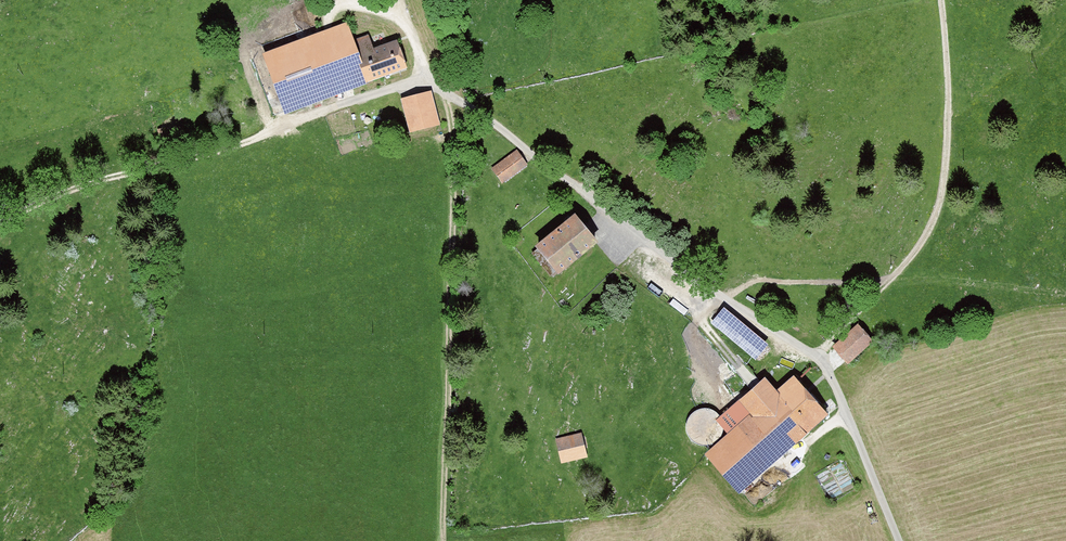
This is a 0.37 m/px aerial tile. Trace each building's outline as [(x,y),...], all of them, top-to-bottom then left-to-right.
[(373,51),(368,36),(351,42),(345,26),(266,55),(286,110),(406,67),(397,42),(373,51)] [(438,123),(430,93),(403,100),(411,130),(438,123)] [(502,181),(525,164),(517,152),(493,169),(502,181)] [(559,271),(595,241),(574,216),(538,245),(540,247),(533,253),(551,275),(558,269),(559,271)] [(723,311),(713,322),(753,356),(763,343),(729,314),(728,315),(723,311)] [(870,340),(858,327),(836,347),(848,360),(870,340)] [(741,428),(709,455),(739,488),(824,414),(793,379),(777,394),(765,380),(743,400),(754,413),(739,427),(741,428)] [(586,455),(581,434),(557,440),(562,461),(586,455)]
